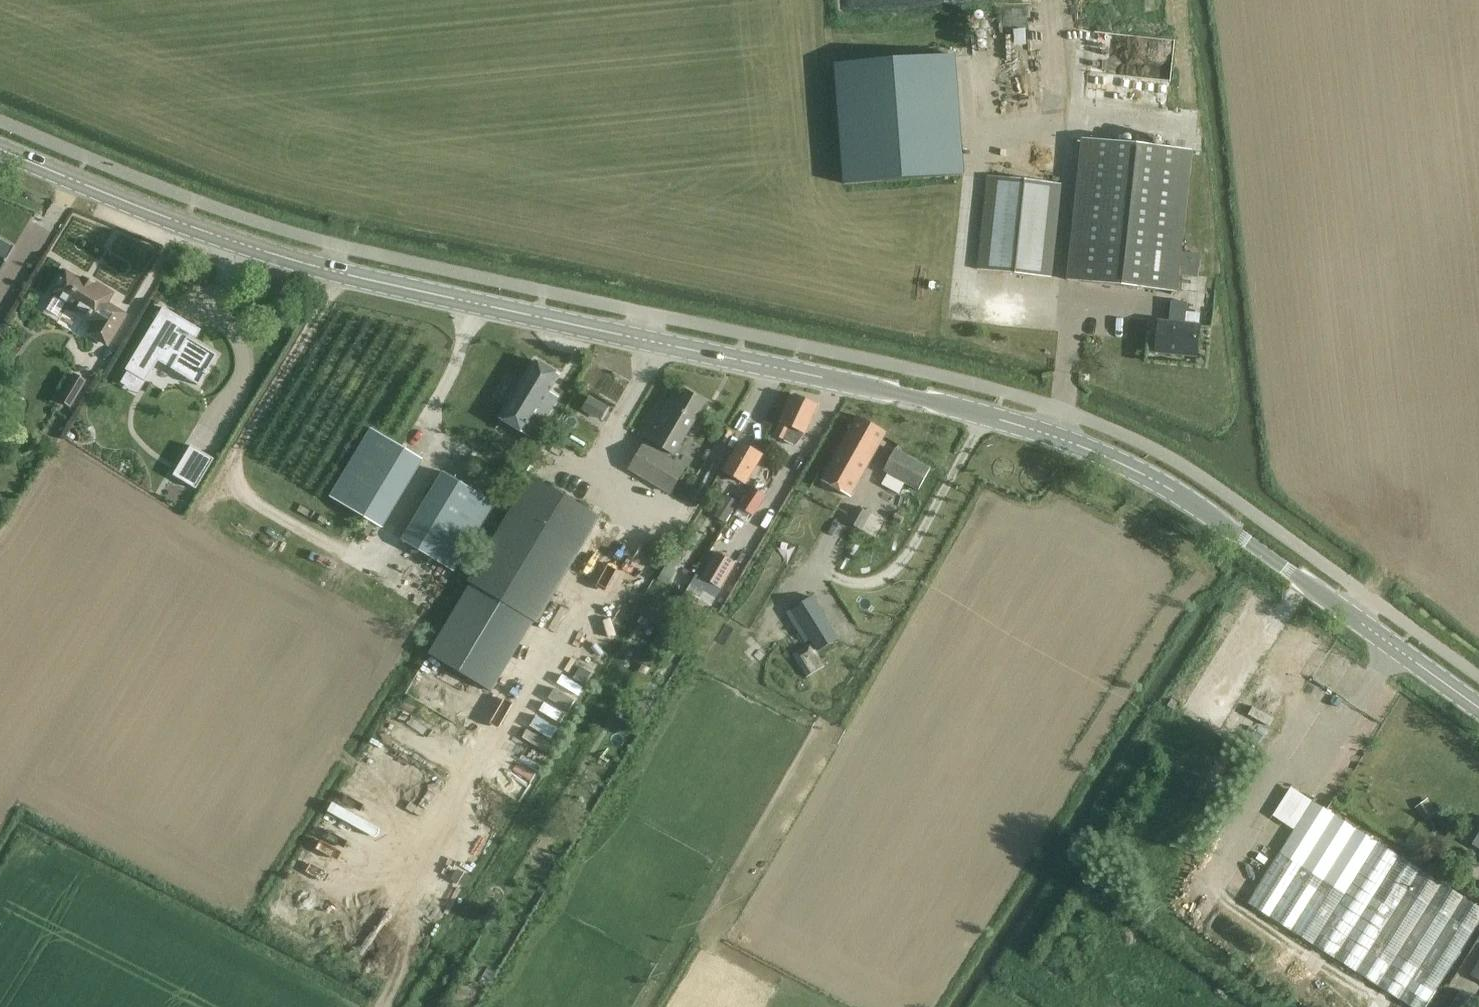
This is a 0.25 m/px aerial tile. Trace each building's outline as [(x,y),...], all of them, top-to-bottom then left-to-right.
[(956,56),(834,65),(843,185),(965,176),(956,56)] [(1067,281),(1075,281),(1177,293),(1192,152),(1153,147),(1082,139),(1081,148),(1067,281)] [(989,176),(981,250),(978,270),(1051,278),(1062,184),(989,176)] [(12,249),(0,242),(0,269),(12,249)] [(1197,274),(1200,253),(1188,252),(1186,272),(1197,274)] [(85,335),(106,347),(124,316),(104,304),(110,294),(82,277),(79,281),(65,273),(61,278),(59,277),(53,287),(55,288),(52,294),(65,302),(62,309),(90,325),(85,335)] [(1187,304),(1171,302),(1169,323),(1159,322),(1156,352),(1197,356),(1200,327),(1185,326),(1187,304)] [(162,307),(124,370),(144,382),(157,362),(197,386),(216,355),(177,332),(179,329),(173,326),(178,317),(162,307)] [(453,336),(448,345),(458,351),(463,341),(453,336)] [(535,361),(525,378),(501,417),(534,438),(556,402),(551,399),(553,395),(550,393),(560,376),(535,361)] [(68,408),(84,381),(70,373),(55,400),(68,408)] [(659,412),(649,429),(644,438),(647,439),(629,470),(671,495),(687,468),(672,459),(674,455),(675,455),(706,403),(685,391),(669,418),(659,412)] [(805,434),(810,425),(818,406),(795,395),(782,423),(781,422),(775,436),(782,439),(796,446),(805,434)] [(588,396),(579,416),(601,426),(610,406),(588,396)] [(848,434),(822,481),(850,498),(870,463),(884,438),(887,433),(858,417),(848,434)] [(371,429),(330,498),(383,529),(423,460),(371,429)] [(745,485),(753,473),(763,456),(741,443),(723,473),(745,485)] [(189,446),(174,473),(194,485),(210,457),(189,446)] [(895,450),(885,467),(884,470),(919,490),(930,469),(895,450)] [(455,573),(496,506),(442,473),(402,540),(455,573)] [(491,695),(534,622),(538,624),(601,518),(532,477),(469,583),(470,584),(429,654),(491,695)] [(740,507),(755,516),(768,497),(753,487),(740,507)] [(726,524),(740,503),(727,494),(714,517),(726,524)] [(859,507),(850,524),(878,539),(887,522),(859,507)] [(740,508),(735,515),(745,522),(750,515),(740,508)] [(362,523),(358,529),(368,534),(371,529),(374,524),(364,519),(362,523)] [(717,597),(737,564),(717,552),(698,586),(717,597)] [(678,606),(669,621),(679,627),(689,612),(698,598),(699,595),(688,589),(687,588),(677,605),(678,606)] [(814,595),(791,610),(818,653),(840,639),(814,595)] [(1428,799),(1415,808),(1424,821),(1437,812),(1428,799)] [(1248,904),(1411,1006),(1426,1006),(1478,923),(1478,908),(1312,802),(1248,904)] [(1410,836),(1404,846),(1425,858),(1431,848),(1410,836)] [(1459,969),(1478,980),(1478,937),(1459,969)] [(1451,1006),(1478,1006),(1478,1001),(1462,990),(1451,1006)]
